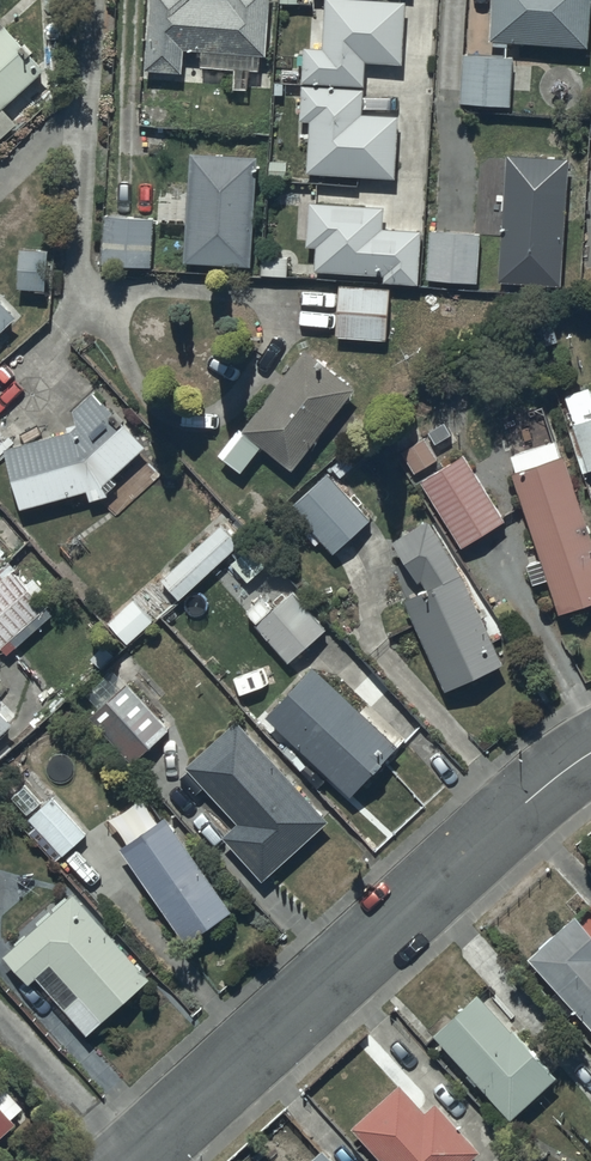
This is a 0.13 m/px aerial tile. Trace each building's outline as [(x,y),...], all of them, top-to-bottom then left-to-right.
[(145,72),(183,74),(184,52),(202,53),(201,69),(234,72),(233,90),(270,93),(273,58),(267,57),(271,0),(233,0),(227,0),(150,0),(145,72)] [(364,0),(326,0),(323,50),(304,49),(302,84),(365,87),(367,64),(403,65),(406,2),(364,0)] [(509,43),(588,49),(590,15),(590,0),(493,0),(490,42),(494,43),(494,48),(508,49),(509,43)] [(17,124),(3,109),(45,72),(5,26),(1,30),(0,28),(0,139),(17,124)] [(514,58),(463,56),(460,106),(511,109),(514,58)] [(309,123),(306,174),(394,179),(398,119),(363,117),(364,90),(302,87),(300,122),(309,123)] [(185,265),(250,267),(255,159),(190,156),(188,191),(160,190),(158,224),(186,225),(185,265)] [(569,159),(506,156),(499,283),(562,287),(569,159)] [(419,286),(421,232),(383,231),(384,208),(308,205),(306,249),(316,249),(314,274),(384,277),(384,285),(419,286)] [(105,217),(101,266),(151,269),(155,221),(105,217)] [(478,285),(480,233),(428,232),(426,284),(478,285)] [(47,250),(19,249),(17,291),(46,292),(47,250)] [(340,286),(336,338),(387,342),(391,290),(340,286)] [(16,318),(0,301),(0,334),(16,318)] [(293,473),(356,389),(304,350),(242,432),(238,429),(217,456),(242,474),(261,449),(293,473)] [(566,396),(577,428),(569,431),(584,474),(590,472),(590,387),(566,396)] [(77,426),(70,433),(6,452),(23,511),(87,492),(90,503),(106,498),(103,488),(146,449),(97,393),(75,412),(77,426)] [(439,461),(424,438),(400,453),(415,476),(439,461)] [(564,456),(560,457),(555,442),(511,457),(517,474),(513,476),(543,562),(528,568),(535,588),(549,583),(560,616),(590,605),(590,533),(564,456)] [(505,521),(464,455),(420,482),(461,548),(505,521)] [(369,521),(327,474),(290,507),(297,515),(280,530),(297,550),(314,534),(332,554),(369,521)] [(423,589),(402,602),(443,694),(503,667),(465,579),(428,520),(394,542),(423,589)] [(220,525),(160,579),(179,601),(240,547),(220,525)] [(13,571),(0,583),(0,647),(2,649),(47,607),(29,588),(39,579),(26,566),(17,575),(13,571)] [(327,631),(294,592),(256,625),(290,664),(327,631)] [(153,622),(136,603),(111,626),(129,645),(153,622)] [(399,748),(313,668),(266,719),(351,799),(399,748)] [(170,731),(128,684),(90,719),(132,766),(170,731)] [(0,710),(0,737),(13,725),(0,710)] [(237,723),(187,769),(238,825),(223,839),(265,883),(329,823),(237,723)] [(53,799),(29,820),(62,858),(86,837),(53,799)] [(167,819),(121,851),(186,944),(232,912),(167,819)] [(75,895),(4,958),(30,987),(38,980),(88,1036),(150,980),(75,895)] [(529,960),(590,1027),(590,934),(576,918),(529,960)] [(557,1081),(478,996),(434,1037),(513,1122),(557,1081)] [(402,1085),(352,1130),(380,1160),(472,1160),(480,1154),(436,1105),(426,1113),(402,1085)] [(12,1127),(8,1123),(20,1111),(0,1089),(0,1138),(12,1127)]
